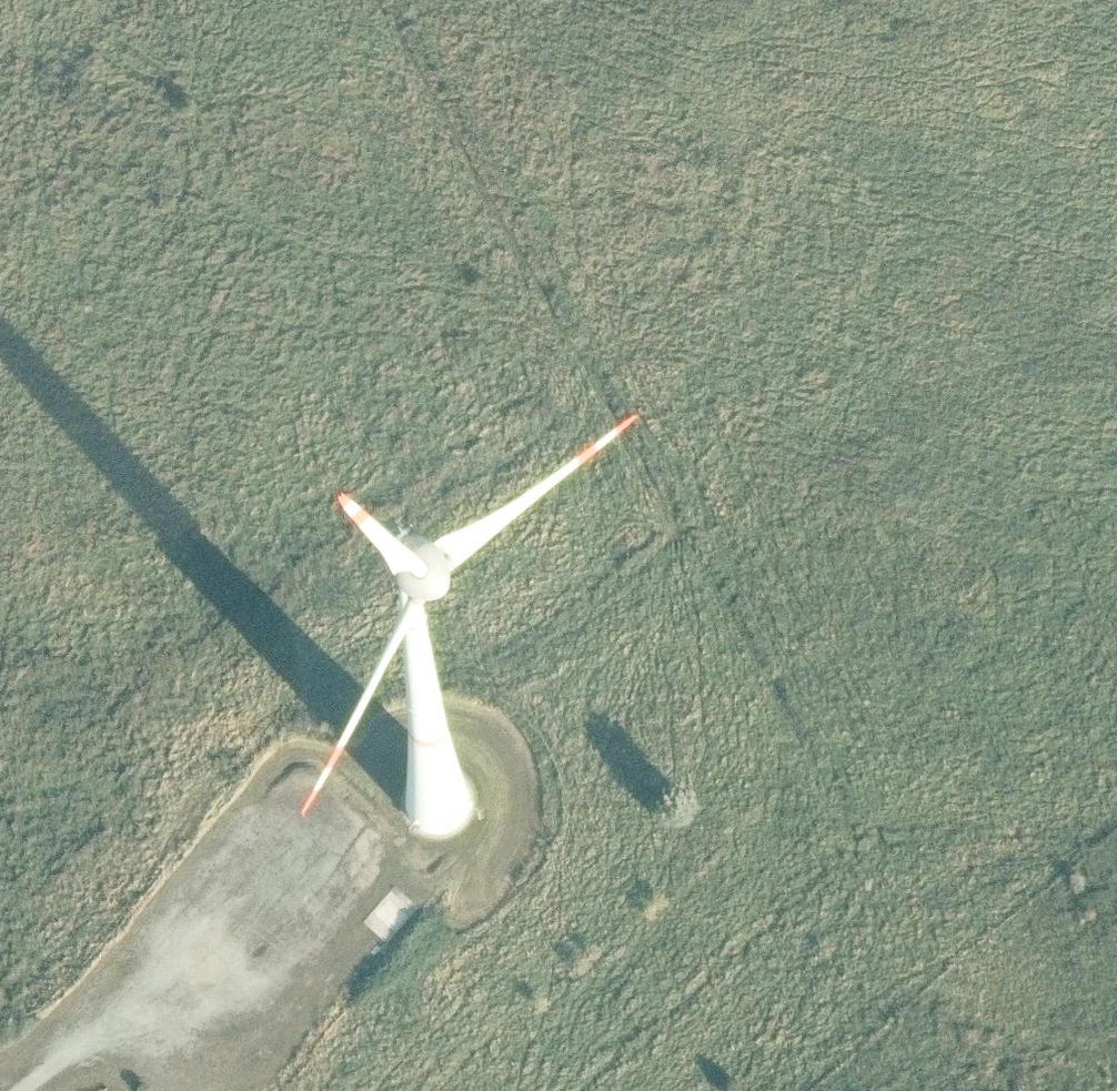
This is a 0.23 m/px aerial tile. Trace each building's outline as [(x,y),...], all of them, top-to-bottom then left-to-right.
[(419,824),(454,836),(463,809),(428,797),(419,824)] [(402,936),(418,919),(397,901),(382,918),(402,936)]
